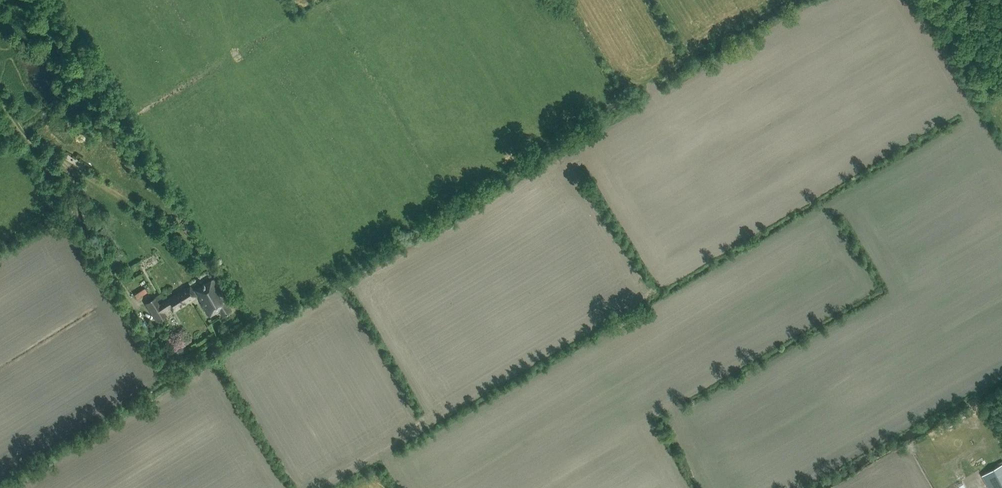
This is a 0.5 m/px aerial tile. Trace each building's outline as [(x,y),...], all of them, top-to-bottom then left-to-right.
[(173,312),(197,297),(209,316),(220,310),(223,315),(231,311),(225,300),(226,299),(214,278),(206,283),(206,282),(194,290),(190,284),(159,303),(155,297),(145,304),(157,322),(167,316),(164,312),(170,308),(173,312)] [(137,298),(147,292),(145,288),(135,294),(137,298)] [(990,487),(1001,487),(1001,465),(983,476),(990,487)]
